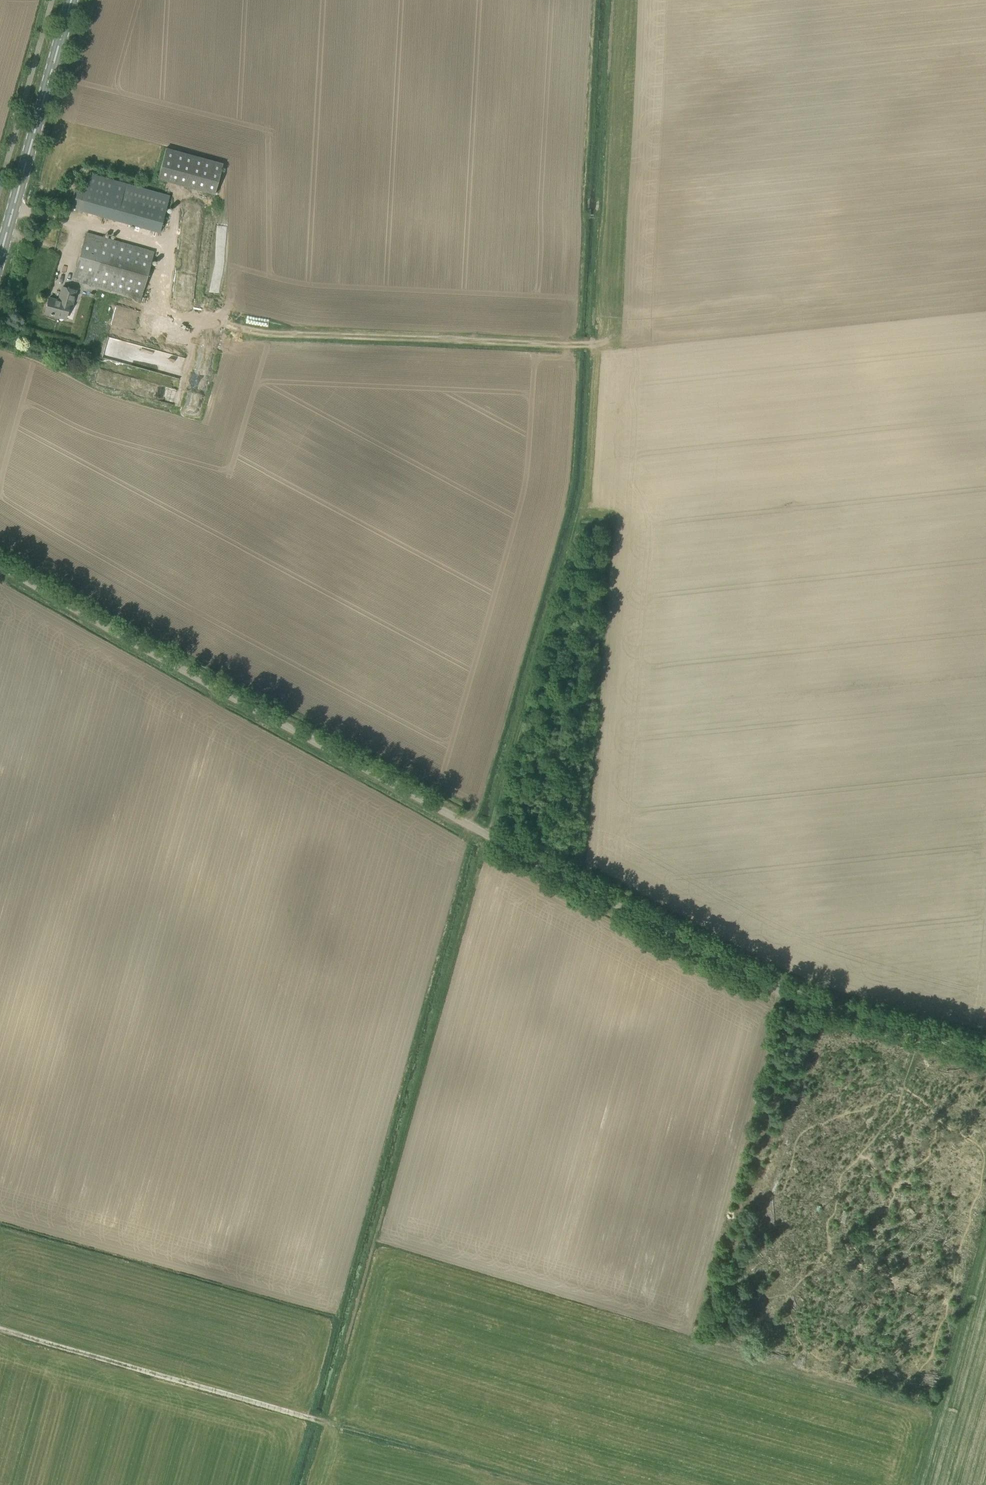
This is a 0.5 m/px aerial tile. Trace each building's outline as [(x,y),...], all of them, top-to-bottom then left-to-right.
[(223,163),(166,147),(157,179),(214,195),(223,163)] [(169,195),(89,173),(84,191),(74,189),(69,207),(159,232),(169,195)] [(142,298),(154,251),(86,233),(73,280),(142,298)] [(72,304),(76,290),(62,287),(58,300),(49,297),(44,313),(65,319),(70,303),(72,304)]
